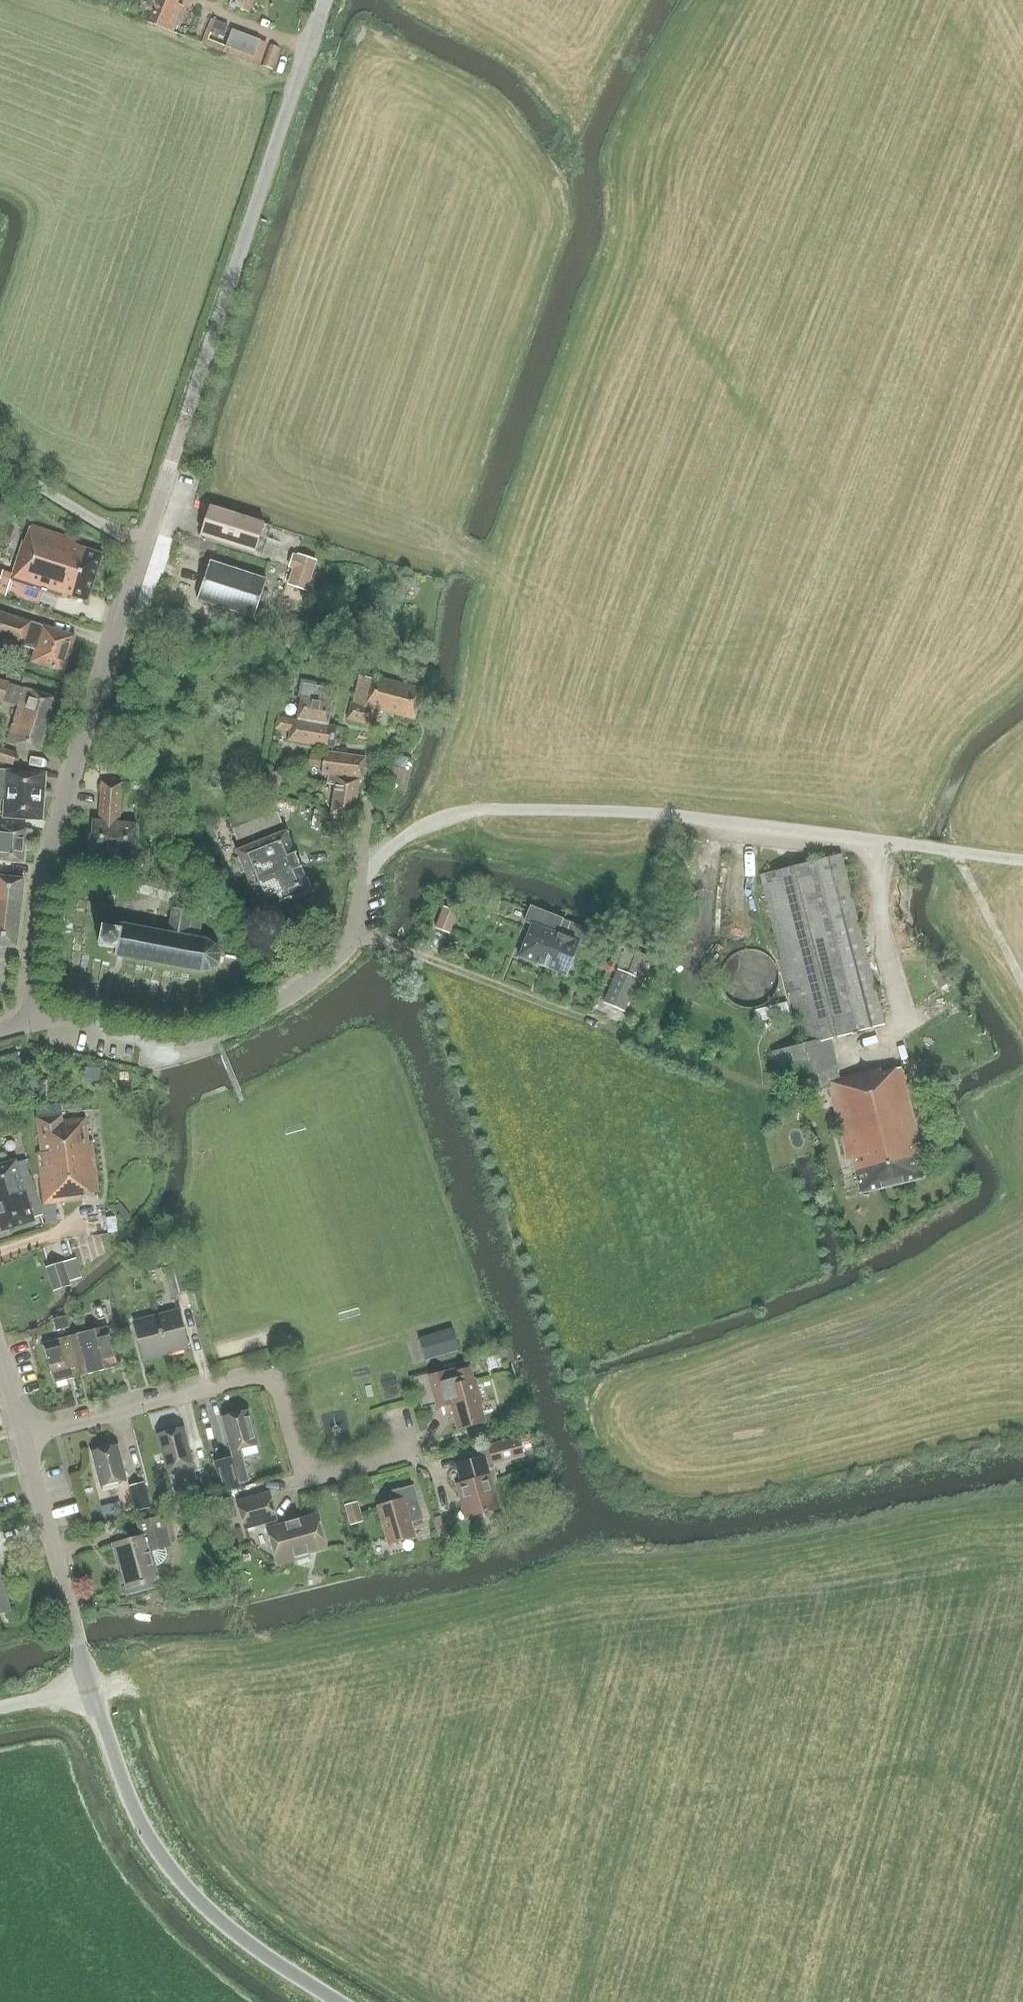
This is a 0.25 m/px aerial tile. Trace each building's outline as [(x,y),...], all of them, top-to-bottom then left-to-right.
[(147,9),(143,19),(166,28),(173,31),(183,5),(176,2),(177,0),(142,0),(147,9)] [(230,5),(248,12),(253,0),(232,0),(230,5)] [(140,13),(126,7),(124,12),(138,18),(140,13)] [(215,21),(210,19),(201,40),(222,49),(224,42),(209,36),(215,21)] [(286,50),(260,40),(233,30),(225,51),(252,61),(253,59),(279,69),(286,50)] [(262,521),(210,506),(201,534),(227,542),(253,550),(262,521)] [(103,554),(76,545),(77,541),(31,525),(25,541),(24,541),(13,573),(2,569),(0,576),(0,592),(6,594),(11,580),(63,597),(64,593),(87,601),(103,554)] [(295,554),(275,547),(271,559),(292,566),(295,554)] [(312,593),(323,562),(300,554),(289,586),(312,593)] [(254,618),(267,580),(210,561),(197,599),(254,618)] [(75,636),(0,612),(0,639),(36,650),(32,662),(64,672),(75,636)] [(389,713),(397,682),(372,676),(364,706),(352,703),(348,719),(369,725),(373,709),(389,713)] [(298,719),(328,725),(332,702),(330,702),(332,688),(316,686),(317,682),(301,679),(298,697),(302,697),(298,719)] [(44,733),(56,698),(0,680),(0,702),(3,703),(3,701),(13,704),(18,706),(13,723),(7,742),(38,752),(44,733)] [(423,689),(397,682),(389,713),(415,719),(423,689)] [(333,748),(337,728),(278,717),(276,729),(290,732),(289,740),(333,748)] [(0,747),(0,760),(12,764),(16,752),(0,747)] [(321,773),(328,774),(359,779),(359,780),(362,780),(365,758),(324,752),(324,754),(310,752),(308,764),(322,766),(321,773)] [(406,769),(391,766),(388,780),(403,783),(406,769)] [(46,773),(0,770),(0,800),(5,800),(3,818),(42,820),(46,773)] [(359,779),(328,774),(327,783),(336,784),(331,812),(354,816),(359,780),(359,779)] [(175,785),(158,777),(154,784),(172,792),(175,785)] [(122,783),(102,781),(99,821),(93,821),(91,851),(134,854),(137,824),(119,822),(122,783)] [(273,799),(228,817),(238,842),(283,823),(273,799)] [(348,839),(350,826),(325,822),(323,835),(348,839)] [(23,862),(27,829),(2,827),(2,833),(0,833),(0,860),(23,862)] [(310,890),(286,831),(257,843),(240,850),(237,851),(240,857),(235,859),(241,873),(245,871),(261,910),(310,890)] [(882,1023),(840,855),(763,875),(768,894),(805,1044),(773,1052),(781,1084),(804,1078),(808,1094),(831,1088),(850,1169),(855,1168),(861,1194),(925,1178),(917,1145),(922,1143),(907,1085),(917,1083),(913,1066),(883,1073),(882,1069),(839,1079),(829,1037),(882,1023)] [(205,868),(198,858),(188,865),(195,875),(205,868)] [(24,879),(0,876),(0,946),(17,947),(24,879)] [(532,924),(519,957),(546,967),(563,920),(565,916),(530,905),(525,918),(533,921),(532,924)] [(444,906),(435,928),(450,934),(459,912),(453,909),(444,906)] [(121,924),(120,925),(121,925),(120,931),(103,927),(99,946),(116,950),(115,955),(115,956),(200,972),(210,970),(218,964),(220,954),(215,945),(206,940),(199,939),(203,914),(193,912),(193,911),(173,908),(168,933),(121,924)] [(563,920),(546,967),(566,975),(579,942),(584,944),(585,942),(591,944),(596,932),(584,928),(563,920)] [(636,950),(628,968),(640,973),(638,977),(633,988),(647,994),(653,978),(661,960),(636,950)] [(723,991),(729,1003),(740,1010),(753,1012),(766,1008),(775,998),(779,986),(776,973),(767,962),(755,957),(742,958),(730,966),(724,977),(723,991)] [(610,985),(603,1002),(613,1006),(624,1011),(631,994),(633,988),(638,977),(640,973),(628,968),(626,973),(622,971),(617,969),(610,985)] [(760,1010),(763,1022),(795,1014),(792,1002),(760,1010)] [(87,1066),(85,1078),(100,1081),(102,1069),(87,1066)] [(52,1095),(52,1080),(39,1080),(39,1095),(52,1095)] [(63,1121),(62,1115),(37,1118),(41,1152),(37,1153),(46,1221),(56,1220),(54,1203),(82,1199),(81,1196),(99,1194),(92,1140),(88,1141),(86,1119),(63,1121)] [(36,1195),(37,1195),(31,1176),(25,1159),(17,1162),(16,1160),(0,1165),(0,1206),(36,1195)] [(36,1195),(0,1206),(0,1226),(2,1232),(35,1222),(34,1218),(42,1215),(36,1195)] [(81,1276),(74,1256),(45,1266),(53,1290),(70,1284),(69,1281),(81,1276)] [(95,1308),(98,1320),(105,1318),(102,1306),(95,1308)] [(179,1310),(156,1316),(166,1354),(189,1348),(179,1310)] [(62,1329),(68,1328),(65,1316),(59,1318),(62,1329)] [(166,1354),(156,1316),(134,1322),(144,1360),(166,1354)] [(53,1319),(56,1331),(62,1329),(59,1318),(53,1319)] [(107,1326),(86,1332),(96,1372),(118,1366),(107,1326)] [(425,1361),(459,1351),(452,1328),(419,1338),(419,1339),(422,1338),(428,1359),(425,1360),(425,1361)] [(86,1332),(65,1338),(75,1378),(96,1372),(86,1332)] [(75,1378),(65,1338),(43,1343),(54,1383),(75,1378)] [(470,1366),(461,1368),(430,1377),(436,1400),(450,1396),(458,1426),(483,1419),(479,1403),(481,1403),(475,1380),(474,1381),(470,1366)] [(222,1417),(233,1456),(215,1461),(223,1493),(241,1488),(240,1484),(250,1481),(242,1449),(257,1445),(248,1410),(222,1417)] [(167,1469),(193,1462),(184,1428),(158,1434),(167,1469)] [(534,1433),(519,1437),(488,1446),(492,1461),(529,1451),(526,1442),(535,1439),(534,1433)] [(101,1486),(127,1480),(118,1445),(92,1452),(101,1486)] [(496,1509),(481,1458),(460,1464),(464,1479),(455,1482),(465,1518),(474,1515),(496,1509)] [(213,1488),(207,1464),(193,1468),(199,1491),(213,1488)] [(150,1506),(143,1481),(128,1486),(135,1510),(150,1506)] [(424,1519),(414,1485),(389,1492),(392,1502),(378,1506),(389,1544),(415,1537),(411,1523),(424,1519)] [(278,1527),(269,1493),(238,1502),(245,1528),(266,1522),(278,1564),(309,1555),(308,1552),(326,1547),(317,1516),(300,1521),(299,1518),(285,1522),(286,1525),(278,1527)] [(237,1516),(231,1495),(219,1498),(225,1519),(237,1516)] [(351,1524),(362,1521),(357,1502),(345,1505),(351,1524)] [(165,1523),(162,1514),(138,1520),(142,1533),(114,1541),(118,1559),(120,1558),(127,1585),(158,1576),(154,1565),(158,1564),(161,1562),(163,1559),(165,1556),(165,1553),(163,1540),(174,1537),(170,1521),(165,1523)] [(237,1546),(234,1536),(226,1538),(230,1549),(237,1546)] [(9,1610),(0,1579),(0,1613),(9,1610)]
